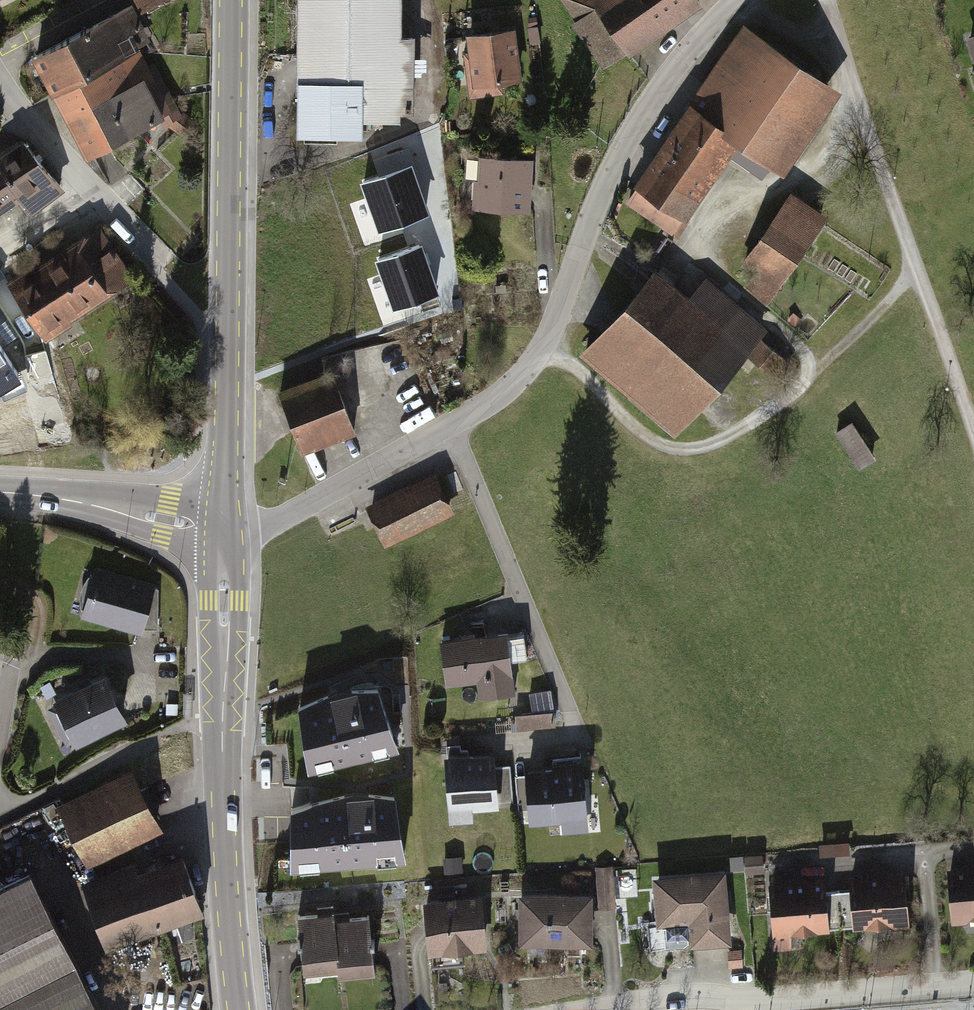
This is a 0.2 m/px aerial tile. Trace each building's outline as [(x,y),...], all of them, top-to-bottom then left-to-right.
[(151,16),(181,0),(143,0),(151,16)] [(287,134),(362,134),(362,114),(413,114),(413,27),(401,27),(402,0),(288,0),(287,134)] [(604,64),(697,0),(560,0),(604,64)] [(36,61),(53,93),(136,50),(148,44),(131,12),(36,61)] [(743,25),(625,206),(675,239),(739,141),(786,171),(840,88),(743,25)] [(526,31),(467,35),(472,98),(505,96),(504,80),(529,78),(526,31)] [(147,71),(136,50),(53,93),(87,160),(176,114),(153,69),(147,71)] [(20,194),(29,207),(59,186),(27,145),(0,163),(0,208),(20,194)] [(541,162),(476,158),(473,212),(538,216),(541,162)] [(410,164),(361,181),(378,230),(427,212),(410,164)] [(836,218),(798,190),(751,252),(766,264),(751,284),(773,301),(836,218)] [(15,288),(45,332),(129,275),(99,231),(15,288)] [(423,242),(374,259),(391,308),(440,291),(423,242)] [(662,258),(581,356),(685,442),(756,357),(777,374),(789,361),(767,343),(781,327),(716,273),(701,291),(662,258)] [(22,375),(0,341),(0,385),(22,375)] [(280,391),(302,450),(354,431),(332,372),(280,391)] [(855,423),(837,436),(862,470),(880,458),(855,423)] [(435,472),(365,506),(385,547),(455,513),(435,472)] [(154,587),(98,570),(85,614),(138,629),(141,630),(154,587)] [(505,636),(437,643),(442,685),(469,681),(472,703),(511,698),(505,636)] [(124,716),(107,680),(54,706),(72,742),(124,716)] [(522,727),(558,723),(554,687),(518,691),(522,727)] [(339,691),(300,709),(309,766),(396,746),(379,690),(339,691)] [(497,759),(443,764),(449,827),(477,824),(475,808),(501,806),(497,759)] [(581,771),(524,774),(527,824),(557,823),(558,837),(585,836),(581,771)] [(55,810),(86,872),(160,836),(130,773),(55,810)] [(343,786),(288,798),(288,862),(404,852),(393,787),(367,785),(343,786)] [(821,842),(822,854),(852,851),(851,839),(845,840),(821,842)] [(103,949),(204,914),(185,858),(137,875),(133,864),(81,882),(103,949)] [(949,871),(954,925),(967,924),(968,931),(973,931),(973,865),(963,866),(964,870),(949,871)] [(610,906),(608,866),(591,867),(594,907),(610,906)] [(869,878),(850,880),(855,935),(874,934),(875,941),(906,938),(905,931),(913,930),(908,874),(890,876),(890,870),(868,871),(869,878)] [(723,874),(652,880),(656,929),(686,927),(687,948),(729,944),(723,874)] [(29,876),(0,891),(0,1009),(97,1009),(29,876)] [(785,886),(768,887),(774,954),(802,952),(801,934),(829,932),(825,883),(807,884),(807,879),(785,881),(785,886)] [(584,894),(513,895),(514,947),(584,946),(584,894)] [(474,897),(416,902),(421,955),(424,954),(424,963),(449,961),(448,952),(479,950),(474,897)] [(330,912),(293,916),(299,974),(336,970),(331,921),(330,912)] [(368,917),(331,921),(336,970),(338,980),(375,976),(368,917)] [(743,952),(731,953),(731,967),(744,967),(743,952)]
